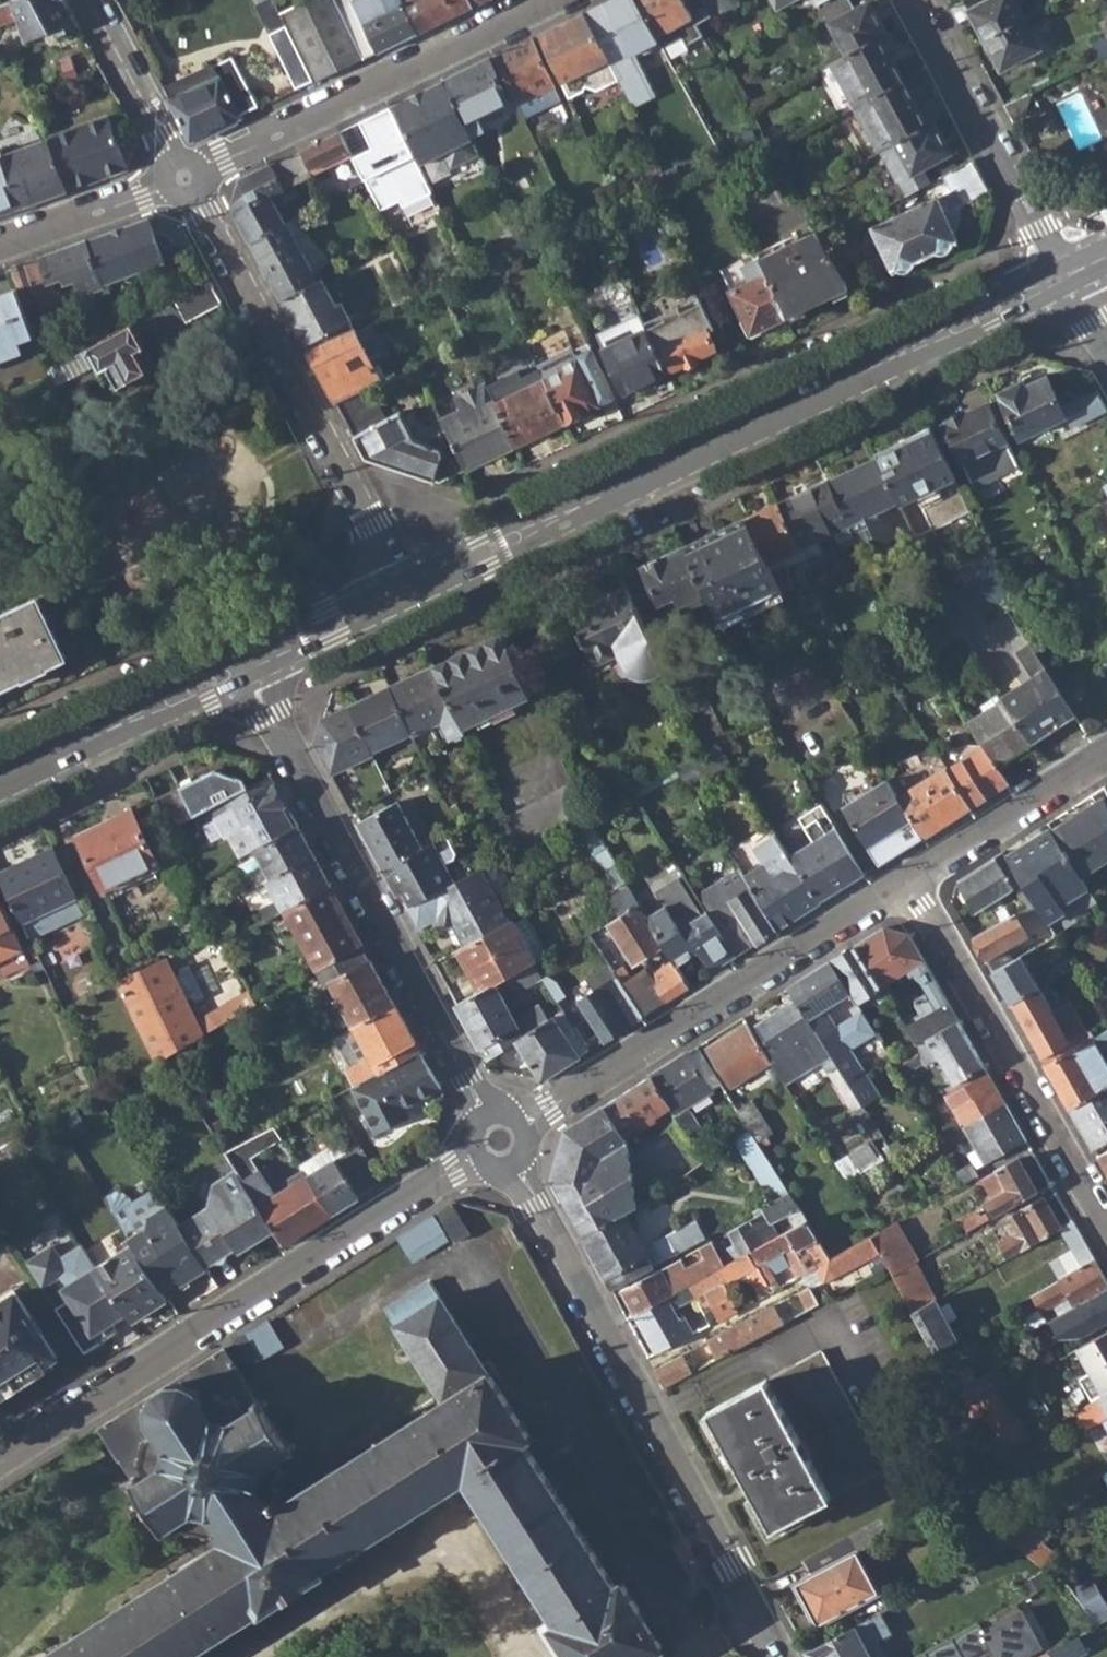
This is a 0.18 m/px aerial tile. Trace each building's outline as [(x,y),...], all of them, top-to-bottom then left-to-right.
[(0,2),(0,25),(15,19),(25,44),(53,32),(55,37),(76,28),(64,0),(4,0),(0,2)] [(314,81),(365,57),(342,11),(336,0),(307,0),(281,13),(314,81)] [(342,11),(365,57),(420,30),(405,2),(404,0),(366,0),(342,11)] [(405,2),(420,30),(473,4),(471,0),(409,0),(405,2)] [(624,62),(618,49),(646,36),(629,0),(607,0),(586,10),(605,51),(619,79),(625,92),(637,88),(624,62)] [(659,26),(678,15),(689,9),(684,0),(644,0),(659,26)] [(778,8),(794,0),(774,0),(778,8)] [(827,25),(857,8),(852,0),(835,0),(818,9),(827,25)] [(982,40),(1023,20),(1012,0),(989,0),(983,3),(982,0),(963,0),(950,7),(957,19),(968,13),(982,40)] [(871,1),(857,8),(827,25),(843,56),(848,53),(879,37),(888,33),(871,1)] [(720,61),(689,9),(678,15),(687,32),(692,39),(683,43),(700,73),(720,61)] [(556,25),(538,34),(558,79),(566,99),(581,92),(584,86),(596,90),(619,79),(605,51),(586,10),(570,18),(568,25),(558,29),(556,25)] [(683,30),(687,32),(678,15),(659,26),(666,40),(683,30)] [(570,18),(556,25),(558,29),(568,25),(570,18)] [(1099,62),(1106,58),(1106,19),(1099,23),(1106,38),(1091,45),(1099,62)] [(982,40),(1002,76),(1042,57),(1023,20),(982,40)] [(652,49),(646,36),(618,49),(624,62),(652,49)] [(494,55),(516,105),(519,104),(526,117),(561,101),(530,37),(494,55)] [(879,37),(848,53),(843,56),(832,62),(856,107),(904,80),(879,37)] [(464,121),(465,124),(479,118),(510,103),(488,57),(445,78),(464,121)] [(170,100),(192,141),(242,116),(222,76),(170,100)] [(464,121),(445,78),(425,89),(428,95),(416,101),(413,95),(390,105),(400,129),(410,150),(414,161),(416,165),(441,152),(449,168),(478,154),(471,138),(465,124),(464,121)] [(904,80),(856,107),(881,150),(897,142),(927,124),(904,80)] [(425,89),(413,95),(416,101),(428,95),(425,89)] [(1003,106),(1013,124),(1042,110),(1034,93),(1003,106)] [(350,150),(360,173),(367,171),(393,159),(410,150),(400,129),(390,105),(340,130),(350,150)] [(49,142),(67,190),(127,168),(108,117),(47,137),(49,142)] [(484,132),(479,118),(465,124),(471,138),(484,132)] [(881,150),(908,196),(944,175),(959,167),(949,153),(952,152),(934,121),(927,124),(897,142),(881,150)] [(310,169),(350,150),(340,130),(301,149),(310,169)] [(49,142),(4,160),(1,151),(0,152),(0,214),(67,190),(49,142)] [(231,204),(250,241),(286,221),(272,196),(289,188),(288,187),(314,175),(310,169),(301,149),(239,180),(231,204)] [(414,161),(410,150),(393,159),(398,169),(414,161)] [(944,175),(952,190),(961,205),(988,190),(972,160),(959,167),(944,175)] [(371,177),(367,171),(360,173),(363,180),(378,214),(390,208),(375,175),(371,177)] [(952,190),(938,197),(955,233),(962,208),(961,205),(952,190)] [(960,244),(955,233),(938,197),(873,226),(894,272),(902,270),(909,272),(913,270),(915,264),(939,253),(943,255),(949,253),(953,246),(960,244)] [(305,211),(286,221),(293,235),(313,225),(305,211)] [(146,218),(123,227),(122,233),(110,236),(108,232),(107,233),(85,240),(101,281),(121,274),(127,278),(140,274),(142,267),(192,248),(180,224),(154,217),(147,221),(146,218)] [(317,281),(293,235),(286,221),(250,241),(282,300),(317,281)] [(110,236),(122,233),(123,227),(108,232),(110,236)] [(766,275),(786,318),(851,288),(818,231),(795,243),(791,238),(756,254),(766,275)] [(75,282),(78,290),(101,281),(85,240),(24,263),(37,295),(53,289),(50,284),(63,279),(66,285),(75,282)] [(721,270),(744,321),(741,322),(749,340),(768,332),(766,327),(786,318),(766,275),(756,254),(721,270)] [(17,288),(23,305),(38,299),(37,295),(24,263),(9,268),(17,288)] [(282,300),(305,344),(309,352),(331,343),(351,333),(336,303),(330,306),(317,281),(282,300)] [(209,284),(171,302),(182,325),(220,307),(209,284)] [(38,345),(23,305),(17,288),(0,294),(0,359),(38,345)] [(649,335),(668,374),(684,365),(686,368),(696,363),(699,359),(718,350),(707,327),(702,329),(694,314),(649,335)] [(147,350),(135,326),(114,335),(90,346),(102,373),(121,364),(128,380),(147,371),(139,354),(147,350)] [(602,349),(625,394),(668,374),(649,335),(646,328),(602,349)] [(309,352),(336,402),(367,387),(381,380),(356,331),(351,333),(331,343),(309,352)] [(47,369),(85,353),(79,339),(57,349),(41,356),(47,369)] [(545,381),(565,424),(614,401),(588,344),(538,367),(545,381)] [(1001,389),(1022,435),(1049,421),(1067,413),(1046,373),(1026,382),(1024,377),(1001,389)] [(496,405),(516,447),(565,424),(545,381),(496,405)] [(447,428),(467,471),(516,447),(496,405),(494,400),(486,383),(454,397),(459,408),(442,416),(447,428)] [(365,458),(442,482),(467,471),(447,428),(428,436),(426,444),(416,439),(400,411),(383,419),(367,387),(336,402),(365,458)] [(945,421),(975,484),(1026,458),(1022,451),(1016,438),(996,396),(945,421)] [(1016,438),(1022,451),(1055,434),(1049,421),(1022,435),(1016,438)] [(932,424),(913,433),(915,436),(933,428),(932,424)] [(971,506),(936,433),(933,428),(915,436),(913,433),(896,441),(898,444),(879,452),(901,497),(903,502),(928,490),(943,520),(971,506)] [(901,497),(879,452),(828,477),(850,522),(855,533),(859,540),(873,533),(890,539),(915,527),(903,502),(901,497)] [(806,555),(808,560),(828,551),(820,536),(838,527),(847,545),(859,540),(855,533),(850,522),(828,477),(779,500),(806,555)] [(750,513),(786,588),(797,583),(789,564),(806,555),(779,500),(750,513)] [(708,591),(722,620),(786,588),(750,513),(685,544),(708,591)] [(683,603),(708,591),(685,544),(645,564),(663,601),(678,593),(683,603)] [(601,675),(626,691),(631,678),(649,676),(667,669),(622,575),(578,597),(583,606),(571,612),(601,675)] [(65,659),(37,599),(0,617),(0,690),(65,659)] [(459,715),(465,728),(533,694),(503,632),(434,665),(459,715)] [(1033,677),(1005,695),(1007,697),(1034,741),(1035,743),(1076,714),(1030,642),(1016,650),(1033,677)] [(459,715),(434,665),(389,687),(412,735),(413,738),(419,752),(440,742),(433,727),(438,725),(447,743),(467,734),(465,728),(459,715)] [(349,706),(371,753),(412,735),(389,687),(349,706)] [(719,744),(729,739),(704,690),(682,701),(706,750),(719,744)] [(970,720),(986,746),(998,764),(1034,741),(1007,697),(1003,700),(998,693),(982,702),(987,709),(970,720)] [(314,746),(330,775),(373,757),(371,753),(349,706),(323,718),(314,746)] [(728,757),(741,749),(734,736),(729,739),(719,744),(728,757)] [(986,746),(950,769),(973,806),(1009,783),(998,764),(986,746)] [(947,765),(900,795),(914,817),(926,836),(973,806),(950,769),(947,765)] [(177,787),(192,816),(227,798),(248,787),(242,778),(214,768),(177,787)] [(271,774),(263,779),(267,787),(271,784),(275,782),(271,774)] [(845,807),(870,845),(882,864),(926,836),(914,817),(900,795),(889,778),(845,807)] [(284,805),(271,784),(267,787),(263,779),(248,787),(227,798),(231,807),(237,804),(247,824),(231,833),(242,856),(256,847),(258,846),(297,822),(286,802),(284,805)] [(157,796),(172,827),(192,816),(177,787),(157,796)] [(1082,874),(1106,858),(1106,794),(1053,829),(1082,874)] [(383,872),(424,850),(398,801),(358,825),(383,872)] [(803,876),(820,903),(861,877),(866,874),(822,803),(807,813),(804,818),(803,824),(812,838),(789,854),(794,862),(796,865),(803,876)] [(79,834),(106,890),(160,864),(132,809),(79,834)] [(577,818),(607,869),(619,862),(589,812),(577,818)] [(250,877),(255,887),(269,879),(314,854),(297,822),(258,846),(256,847),(267,867),(250,877)] [(1009,859),(1050,924),(1068,913),(1065,907),(1093,890),(1082,874),(1053,829),(1009,859)] [(752,887),(779,929),(820,903),(803,876),(796,865),(794,862),(789,854),(776,834),(755,847),(765,864),(745,876),(750,883),(752,887)] [(404,909),(455,882),(445,865),(455,860),(458,854),(449,837),(424,850),(383,872),(404,909)] [(24,922),(78,896),(54,846),(0,872),(0,873),(24,922)] [(285,910),(330,884),(314,854),(269,879),(280,897),(259,909),(266,920),(285,910)] [(960,882),(977,909),(1014,885),(996,859),(960,882)] [(450,924),(463,947),(480,937),(507,923),(508,922),(480,869),(455,882),(404,909),(416,931),(436,920),(450,924)] [(724,884),(734,898),(752,887),(750,883),(745,876),(743,873),(724,884)] [(647,915),(664,942),(675,960),(677,963),(699,950),(708,945),(720,967),(737,956),(729,944),(710,913),(687,875),(658,891),(666,905),(647,915)] [(285,910),(317,968),(361,942),(330,884),(285,910)] [(734,898),(732,900),(759,942),(779,929),(752,887),(734,898)] [(23,947),(0,898),(0,959),(23,947)] [(732,900),(710,913),(729,944),(737,956),(759,942),(732,900)] [(610,922),(636,960),(664,942),(647,915),(639,903),(610,922)] [(973,938),(985,959),(1027,934),(1014,914),(973,938)] [(463,947),(461,948),(484,990),(535,962),(537,961),(514,919),(508,922),(507,923),(480,937),(463,947)] [(855,946),(879,986),(909,966),(914,974),(928,966),(908,931),(885,927),(855,946)] [(333,985),(356,1027),(358,1026),(396,1005),(361,942),(317,968),(327,987),(333,985)] [(720,967),(708,945),(699,950),(713,972),(720,967)] [(852,993),(856,1001),(879,986),(855,946),(832,961),(851,992),(852,993)] [(1035,991),(1040,987),(1021,954),(992,971),(1010,1004),(1035,991)] [(120,982),(159,1061),(167,1057),(218,1027),(211,1015),(198,1022),(189,1001),(197,996),(200,988),(190,965),(174,971),(168,958),(120,982)] [(675,960),(651,976),(668,1000),(691,985),(677,963),(675,960)] [(832,961),(793,985),(800,997),(812,1016),(835,1055),(863,1104),(879,1094),(851,1048),(876,1032),(863,1011),(837,1026),(829,1012),(830,1005),(852,993),(851,992),(832,961)] [(518,1041),(525,1037),(505,1002),(546,980),(535,962),(484,990),(456,1004),(488,1061),(518,1041)] [(623,982),(644,1015),(668,1000),(651,976),(645,968),(623,982)] [(903,1025),(914,1043),(957,1018),(932,974),(927,975),(923,984),(929,993),(915,1001),(912,1007),(919,1017),(903,1025)] [(582,999),(607,1038),(644,1015),(623,982),(619,976),(582,999)] [(1074,1007),(1052,1020),(1038,997),(1035,991),(1010,1004),(1014,1010),(1041,1056),(1087,1029),(1074,1007)] [(251,992),(224,1007),(230,1020),(257,1004),(251,992)] [(1074,1007),(1087,1029),(1090,1028),(1106,1018),(1106,1015),(1094,995),(1074,1007)] [(794,1079),(835,1055),(812,1016),(800,997),(758,1023),(794,1079)] [(350,1069),(358,1085),(421,1052),(396,1005),(358,1026),(373,1057),(350,1069)] [(525,1037),(518,1041),(543,1079),(580,1056),(563,1029),(556,1017),(525,1037)] [(931,1043),(953,1082),(984,1065),(957,1018),(914,1043),(918,1050),(931,1043)] [(706,1048),(730,1087),(772,1062),(746,1022),(706,1048)] [(573,1024),(563,1029),(580,1056),(589,1050),(573,1024)] [(1090,1028),(1087,1029),(1041,1056),(1069,1106),(1106,1084),(1106,1059),(1090,1028)] [(670,1106),(688,1135),(699,1127),(687,1108),(722,1086),(697,1046),(651,1075),(670,1106)] [(352,1088),(376,1136),(409,1119),(404,1108),(441,1089),(421,1052),(358,1085),(352,1088)] [(941,1089),(963,1127),(964,1125),(1005,1102),(984,1065),(953,1082),(941,1089)] [(606,1104),(625,1133),(670,1106),(651,1075),(606,1104)] [(1069,1106),(1091,1144),(1106,1135),(1106,1084),(1069,1106)] [(1005,1102),(964,1125),(968,1133),(985,1163),(1026,1139),(1005,1102)] [(567,1128),(554,1182),(581,1233),(623,1208),(635,1201),(630,1142),(625,1133),(606,1104),(567,1128)] [(906,1169),(968,1133),(964,1125),(963,1127),(941,1139),(902,1161),(906,1169)] [(736,1142),(772,1200),(789,1192),(752,1133),(736,1142)] [(1106,1173),(1106,1149),(1097,1155),(1106,1173)] [(365,1159),(345,1172),(360,1196),(380,1182),(365,1159)] [(337,1160),(308,1178),(316,1190),(345,1172),(337,1160)] [(976,1206),(985,1221),(991,1217),(1023,1199),(1003,1165),(973,1182),(984,1201),(976,1206)] [(207,1204),(180,1222),(204,1261),(207,1264),(233,1245),(237,1250),(273,1227),(256,1199),(235,1167),(211,1182),(207,1204)] [(308,1178),(303,1169),(256,1199),(273,1227),(283,1244),(330,1214),(316,1190),(308,1178)] [(345,1172),(316,1190),(330,1214),(360,1196),(345,1172)] [(116,1188),(105,1195),(130,1236),(147,1225),(148,1212),(167,1201),(157,1185),(133,1200),(129,1193),(116,1188)] [(729,1229),(742,1254),(752,1249),(785,1230),(806,1219),(789,1192),(772,1200),(763,1205),(765,1210),(729,1229)] [(1033,1195),(1000,1214),(1008,1226),(1000,1230),(1006,1239),(992,1247),(1001,1262),(1051,1232),(1054,1231),(1037,1203),(1033,1195)] [(134,1242),(167,1295),(191,1279),(184,1269),(189,1265),(192,1269),(204,1261),(180,1222),(167,1201),(148,1212),(147,1225),(130,1236),(134,1242)] [(439,1211),(457,1239),(471,1230),(452,1202),(439,1211)] [(643,1243),(623,1208),(581,1233),(611,1288),(655,1264),(643,1243)] [(436,1213),(367,1256),(378,1274),(447,1230),(436,1213)] [(698,1219),(643,1243),(655,1264),(708,1235),(698,1219)] [(785,1230),(808,1270),(819,1264),(827,1277),(849,1265),(842,1252),(831,1258),(806,1219),(785,1230)] [(1059,1229),(1083,1268),(1095,1260),(1073,1221),(1062,1227),(1059,1229)] [(899,1247),(888,1227),(879,1232),(873,1235),(882,1251),(895,1274),(900,1272),(890,1252),(899,1247)] [(785,1230),(752,1249),(759,1263),(782,1250),(797,1276),(808,1270),(785,1230)] [(873,1235),(842,1252),(849,1265),(850,1268),(882,1251),(873,1235)] [(622,1287),(636,1312),(671,1293),(694,1281),(718,1267),(726,1262),(712,1238),(699,1245),(705,1255),(681,1268),(676,1257),(622,1287)] [(56,1306),(85,1351),(118,1330),(112,1320),(125,1312),(96,1266),(82,1242),(61,1256),(53,1243),(27,1259),(43,1285),(57,1276),(70,1297),(56,1306)] [(134,1242),(96,1266),(125,1312),(132,1322),(170,1298),(167,1295),(134,1242)] [(910,1266),(899,1247),(890,1252),(900,1272),(907,1267),(910,1266)] [(759,1263),(752,1249),(742,1254),(726,1262),(718,1267),(726,1281),(747,1270),(762,1295),(774,1288),(759,1263)] [(1052,1310),(1071,1299),(1076,1308),(1106,1290),(1106,1281),(1095,1260),(1083,1268),(1041,1292),(1052,1310)] [(726,1281),(718,1267),(694,1281),(701,1295),(710,1289),(725,1315),(740,1307),(726,1281)] [(928,1304),(907,1267),(900,1272),(895,1274),(916,1311),(928,1304)] [(283,1505),(228,1539),(43,1656),(184,1656),(262,1607),(264,1611),(325,1572),(322,1569),(467,1477),(558,1623),(554,1625),(574,1656),(645,1656),(663,1646),(623,1580),(616,1584),(527,1439),(534,1434),(430,1281),(386,1310),(447,1401),(283,1505)] [(58,1353),(13,1285),(0,1293),(0,1390),(58,1353)] [(1048,1342),(1060,1334),(1063,1336),(1099,1314),(1102,1320),(1106,1318),(1106,1290),(1076,1308),(1057,1319),(1040,1328),(1048,1342)] [(658,1352),(694,1333),(671,1293),(636,1312),(658,1352)] [(916,1311),(938,1351),(959,1339),(937,1299),(928,1304),(916,1311)] [(1052,1310),(1057,1319),(1076,1308),(1071,1299),(1052,1310)] [(775,1302),(715,1335),(725,1353),(785,1321),(775,1302)] [(246,1333),(262,1361),(285,1346),(268,1320),(246,1333)] [(224,1532),(228,1539),(283,1505),(278,1498),(275,1498),(276,1493),(280,1494),(282,1487),(278,1487),(279,1479),(284,1480),(287,1473),(281,1472),(282,1466),(278,1461),(287,1455),(291,1461),(296,1457),(293,1452),(298,1448),(294,1442),(289,1445),(265,1407),(269,1403),(266,1399),(261,1402),(257,1396),(255,1398),(242,1379),(246,1378),(225,1347),(100,1426),(120,1457),(124,1456),(136,1474),(132,1477),(135,1481),(132,1484),(135,1488),(138,1486),(164,1525),(161,1527),(164,1534),(168,1531),(171,1536),(178,1532),(175,1527),(183,1522),(186,1527),(191,1528),(190,1532),(197,1534),(197,1529),(210,1530),(209,1535),(215,1537),(216,1532),(224,1532)] [(1094,1400),(1106,1392),(1106,1348),(1084,1361),(1092,1376),(1082,1381),(1094,1400)] [(709,1414),(776,1534),(887,1471),(821,1351),(709,1414)] [(1094,1400),(1079,1409),(1089,1428),(1106,1418),(1106,1392),(1094,1400)] [(982,1430),(995,1423),(981,1400),(969,1407),(982,1430)] [(797,1586),(817,1624),(880,1591),(858,1551),(873,1543),(875,1546),(898,1532),(889,1516),(807,1562),(816,1575),(797,1586)] [(1028,1550),(1050,1568),(1060,1556),(1043,1542),(1028,1550)] [(1096,1623),(1098,1622),(1106,1617),(1106,1604),(1094,1580),(1076,1591),(1096,1623)] [(993,1648),(999,1656),(1023,1656),(1045,1645),(1023,1609),(984,1630),(980,1622),(915,1656),(976,1656),(993,1648)] [(1053,1656),(1078,1656),(1106,1640),(1106,1637),(1098,1622),(1096,1623),(1048,1650),(1053,1656)] [(855,1624),(806,1649),(810,1656),(873,1656),(855,1624)]
